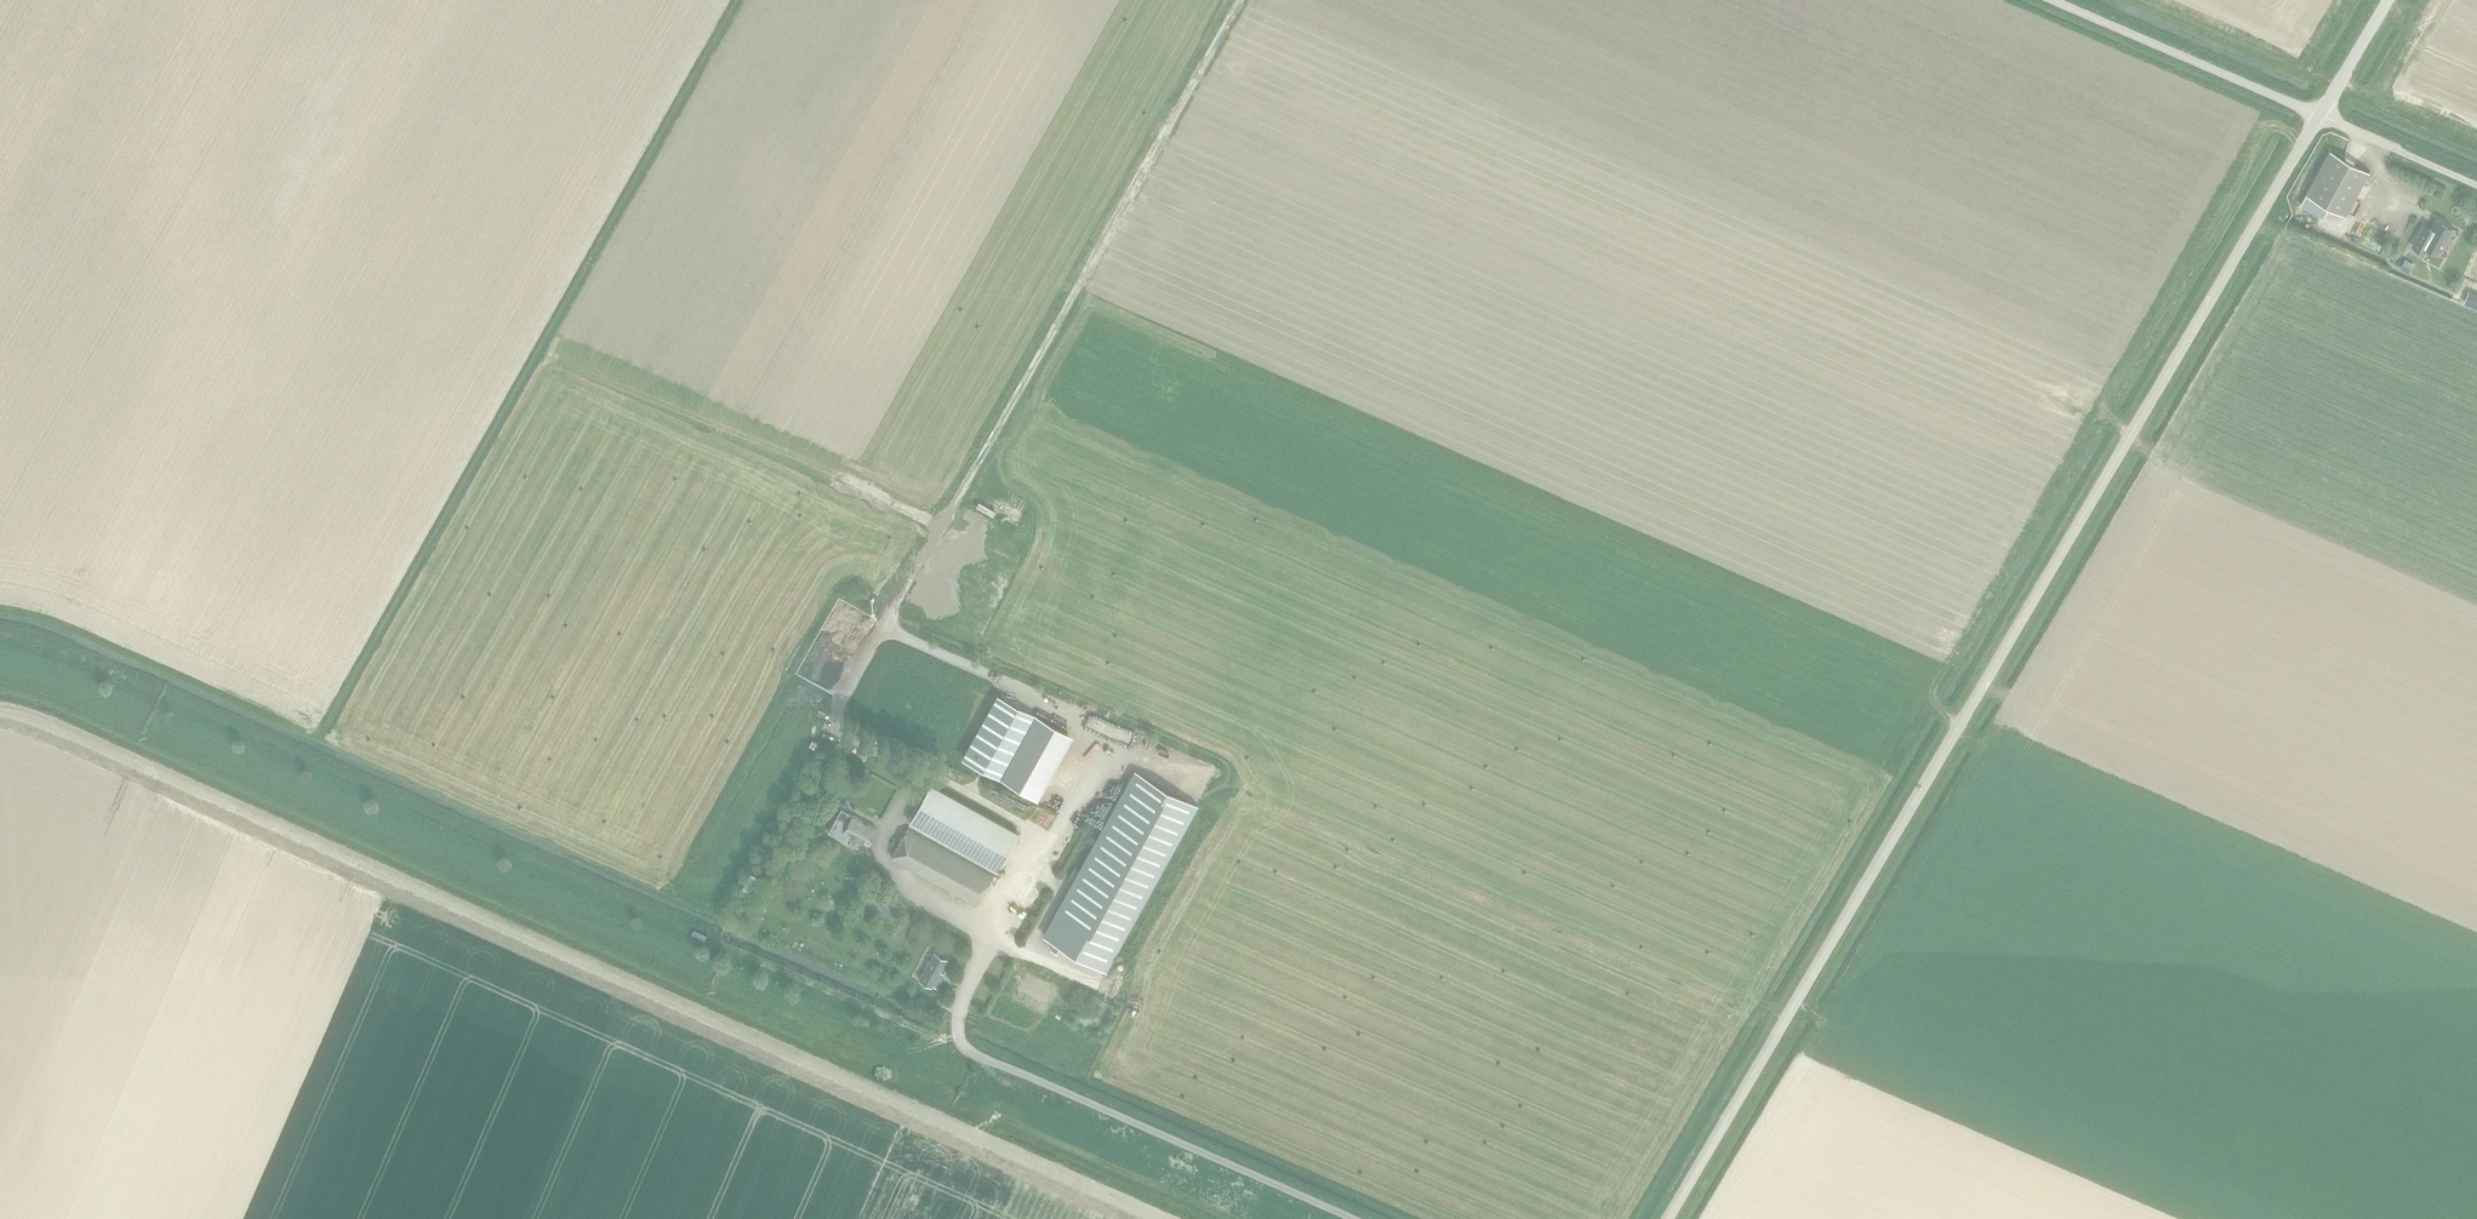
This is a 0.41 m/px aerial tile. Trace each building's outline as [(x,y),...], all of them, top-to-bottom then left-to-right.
[(2306,193),(2346,214),(2370,172),(2330,150),(2306,193)] [(2366,196),(2373,181),(2368,179),(2361,194),(2366,196)] [(2423,225),(2411,247),(2425,254),(2428,249),(2439,256),(2453,231),(2458,234),(2435,221),(2431,230),(2423,225)] [(2406,258),(2400,268),(2409,273),(2414,263),(2406,258)] [(2476,307),(2476,297),(2469,293),(2465,302),(2476,307)] [(1002,695),(967,760),(1000,778),(1036,714),(1002,695)] [(1036,714),(1000,778),(1032,796),(1068,732),(1036,714)] [(1196,803),(1137,770),(1045,936),(1053,940),(1058,943),(1104,969),(1196,803)] [(1018,831),(932,784),(910,822),(996,870),(1018,831)] [(878,830),(877,829),(842,809),(829,831),(846,841),(850,833),(869,844),(878,830)] [(976,904),(993,874),(907,826),(891,856),(976,904)] [(743,925),(747,917),(742,914),(738,922),(743,925)] [(1053,940),(1050,946),(1056,949),(1058,943),(1053,940)] [(919,978),(931,986),(947,959),(934,952),(919,978)]
